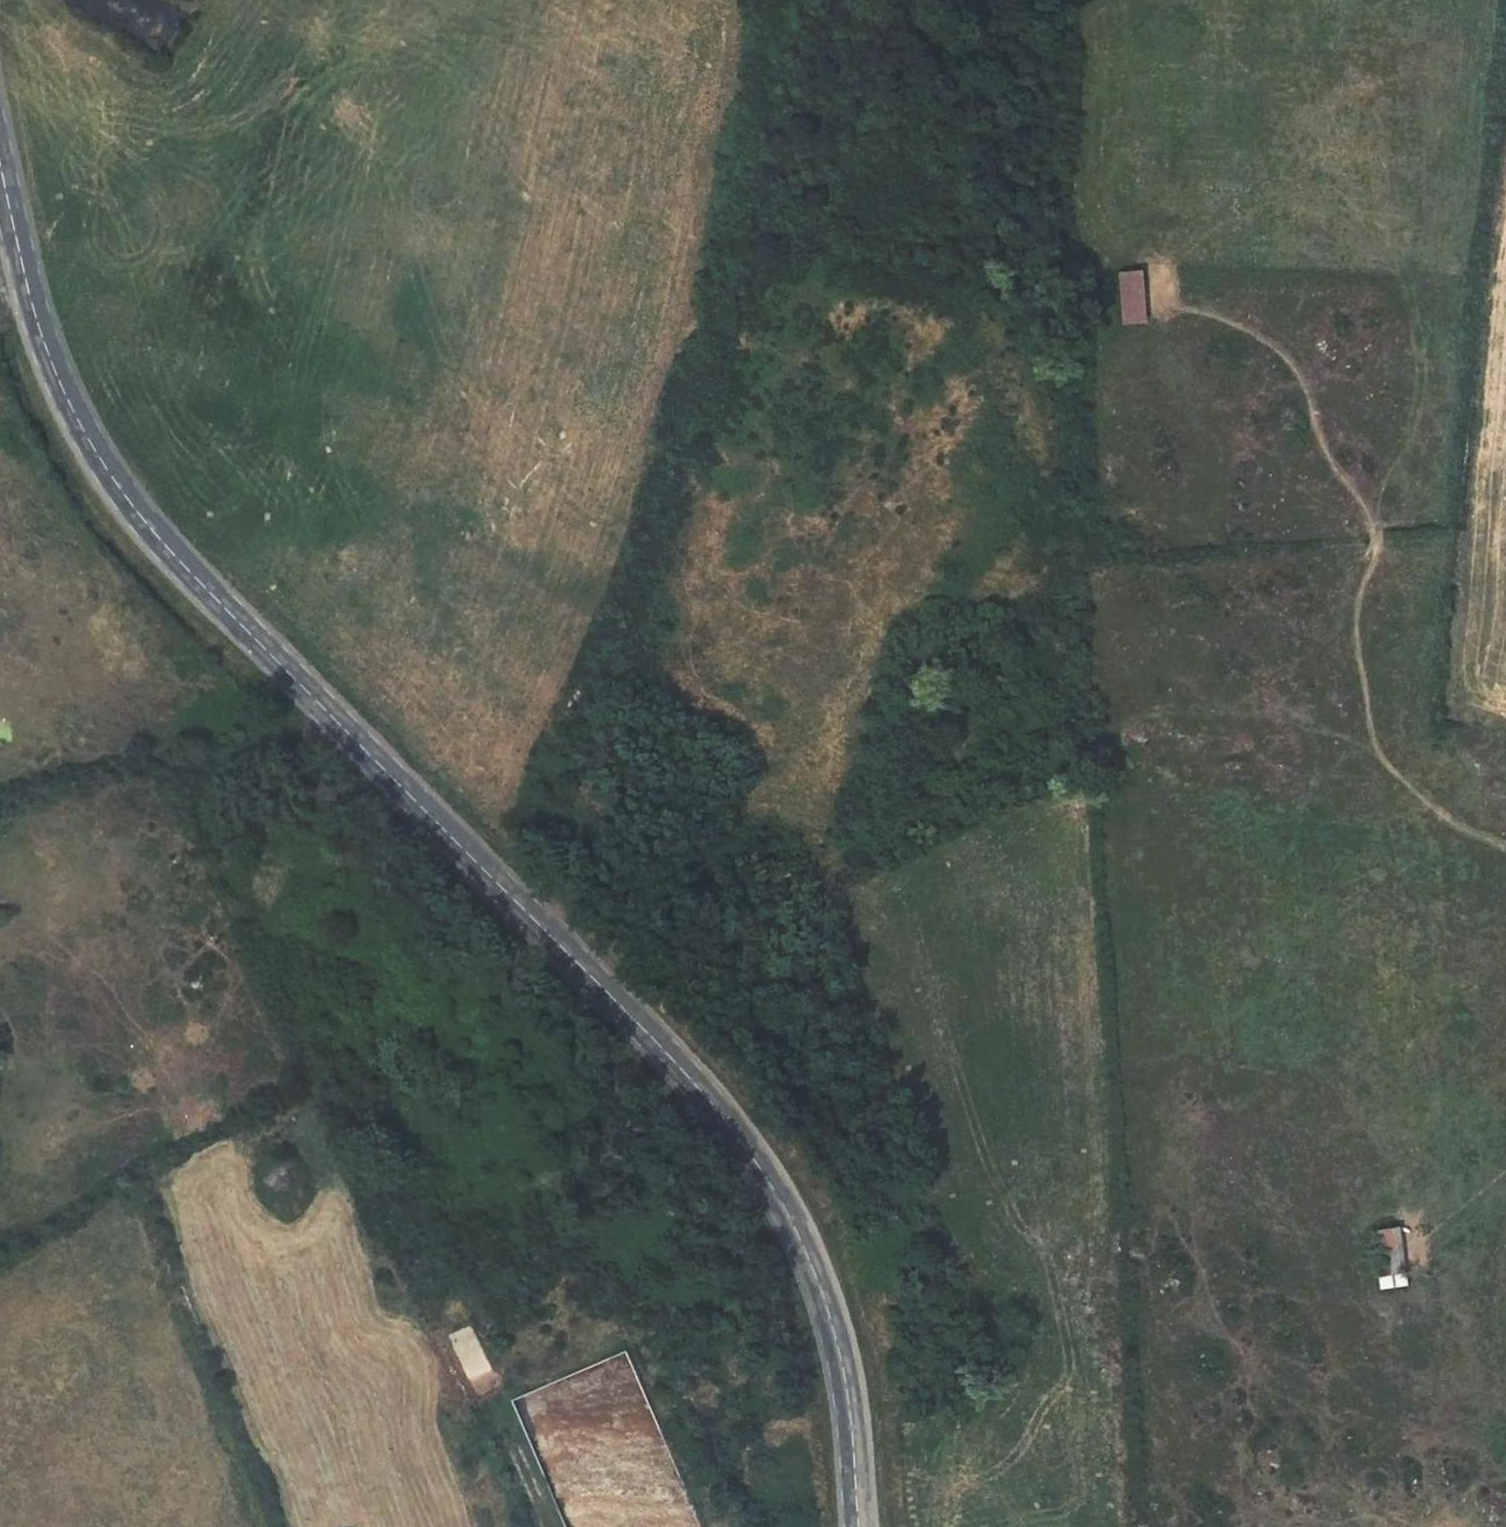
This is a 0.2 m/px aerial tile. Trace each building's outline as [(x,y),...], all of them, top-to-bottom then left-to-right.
[(1122,324),(1144,323),(1140,269),(1118,270),(1122,324)] [(1400,1224),(1403,1267),(1415,1266),(1412,1223),(1400,1224)]
